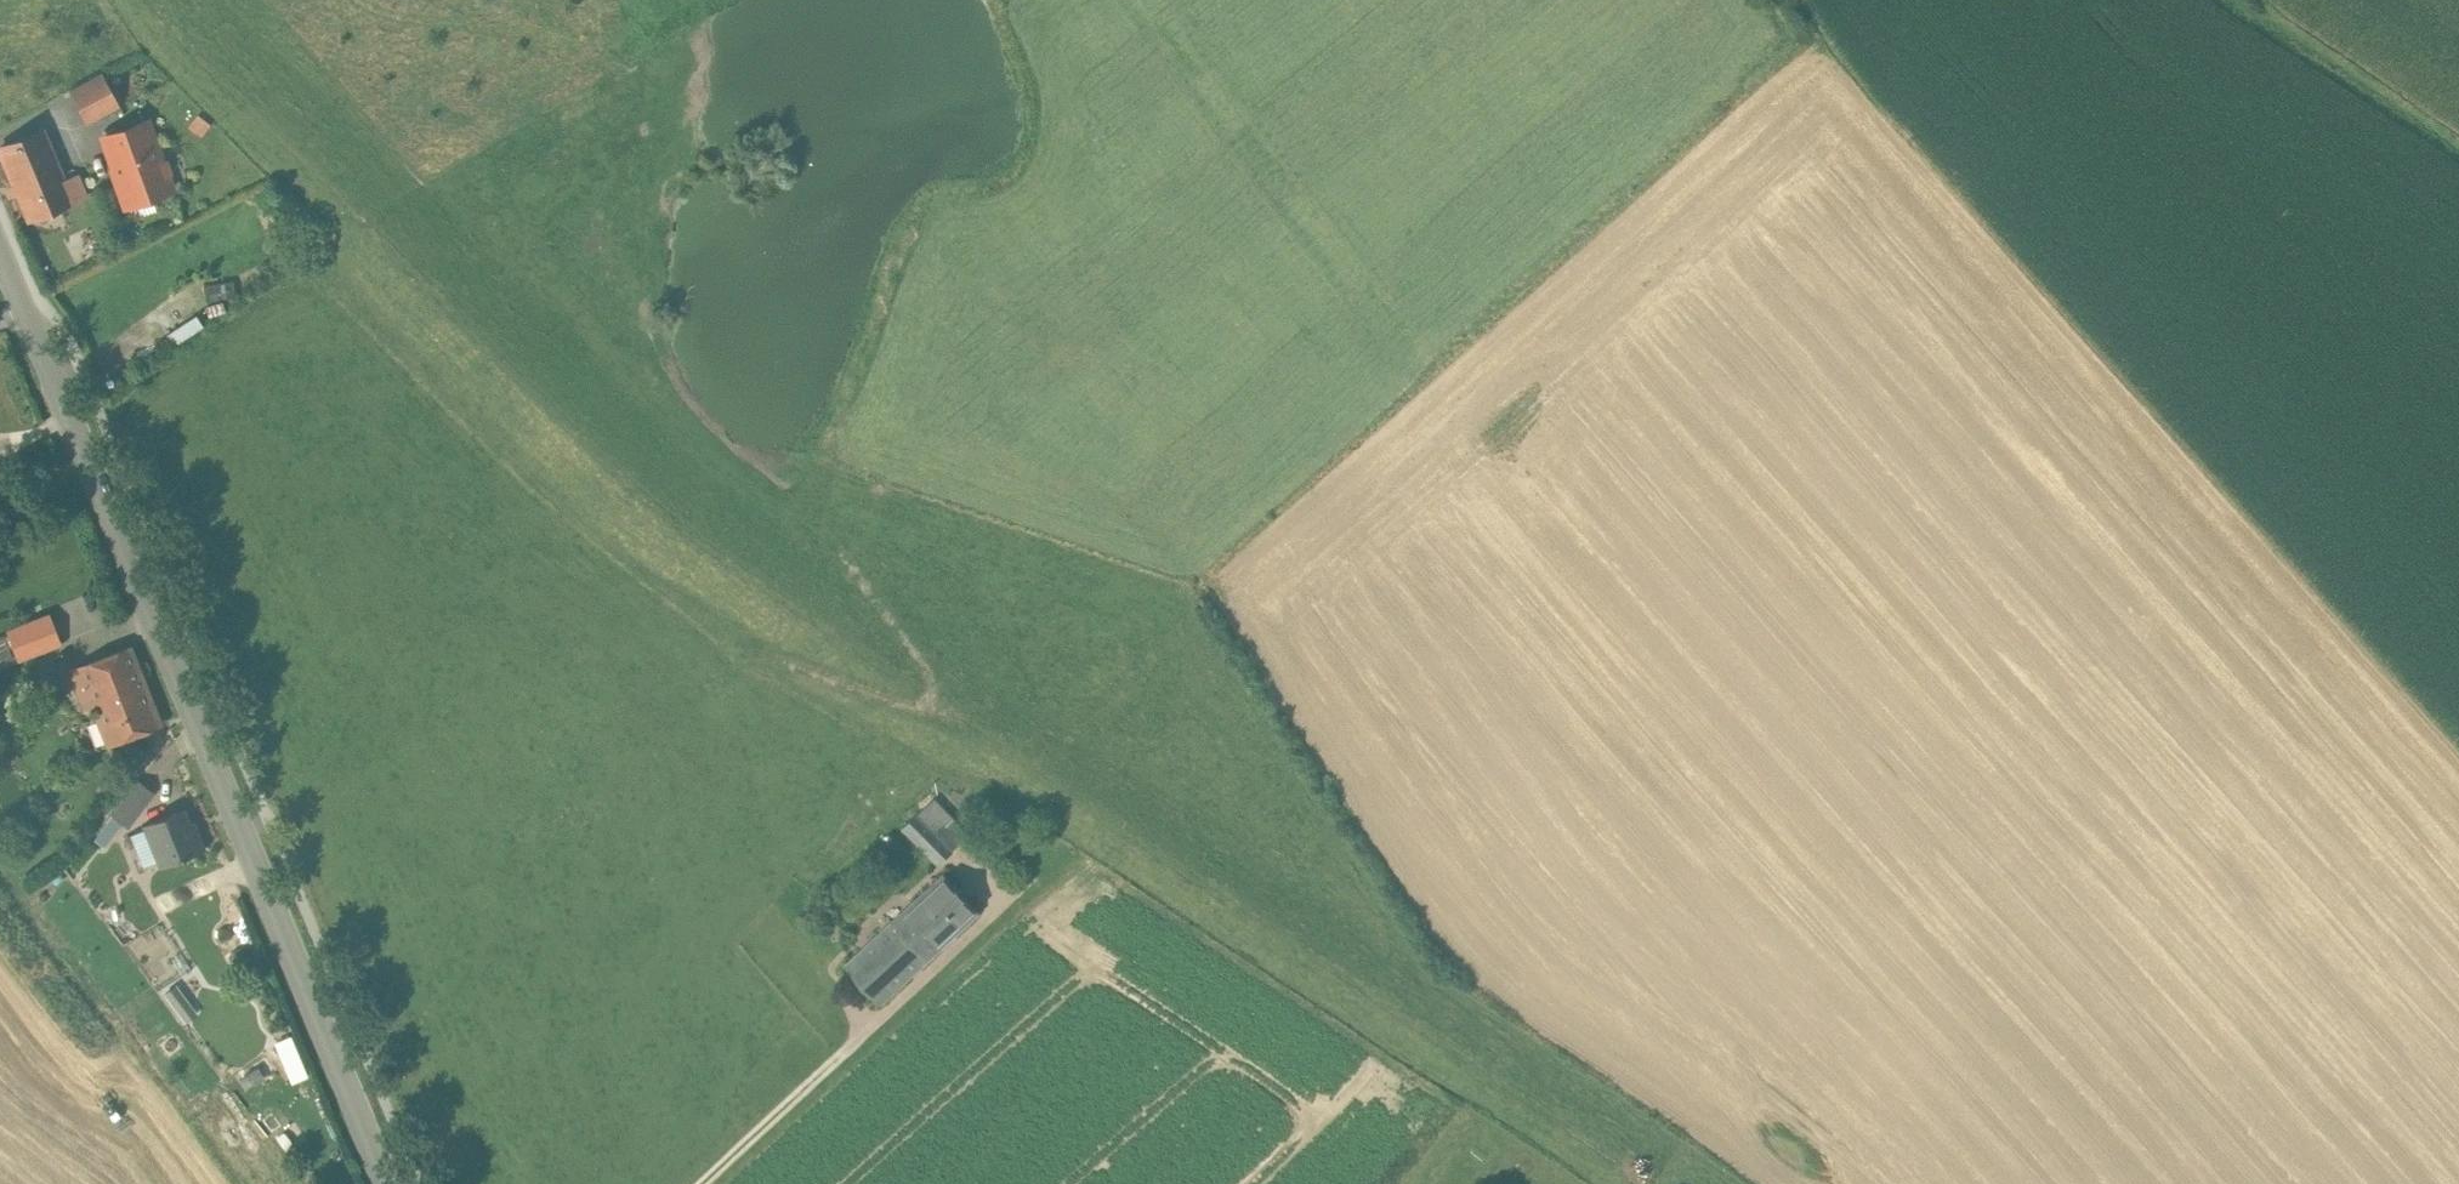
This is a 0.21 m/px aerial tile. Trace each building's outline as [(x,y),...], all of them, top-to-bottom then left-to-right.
[(102,73),(70,90),(87,122),(119,105),(102,73)] [(146,121),(105,136),(120,179),(117,180),(126,205),(171,189),(167,177),(169,171),(166,162),(160,160),(146,121)] [(0,147),(0,151),(28,218),(86,194),(77,173),(64,179),(43,130),(0,147)] [(172,341),(202,323),(195,313),(166,330),(172,341)] [(35,472),(20,483),(27,493),(43,482),(35,472)] [(17,659),(60,642),(47,609),(4,626),(17,659)] [(15,661),(5,631),(0,633),(0,666),(15,661)] [(129,646),(78,667),(93,705),(144,684),(129,646)] [(144,684),(93,705),(109,744),(160,724),(144,684)] [(139,781),(113,815),(127,826),(153,792),(139,781)] [(971,835),(934,798),(903,827),(940,863),(971,835)] [(183,809),(144,824),(161,866),(204,849),(197,832),(193,834),(183,809)] [(944,874),(894,921),(846,965),(881,1002),(928,959),(979,911),(944,874)] [(292,1031),(274,1037),(287,1080),(305,1075),(292,1031)]
